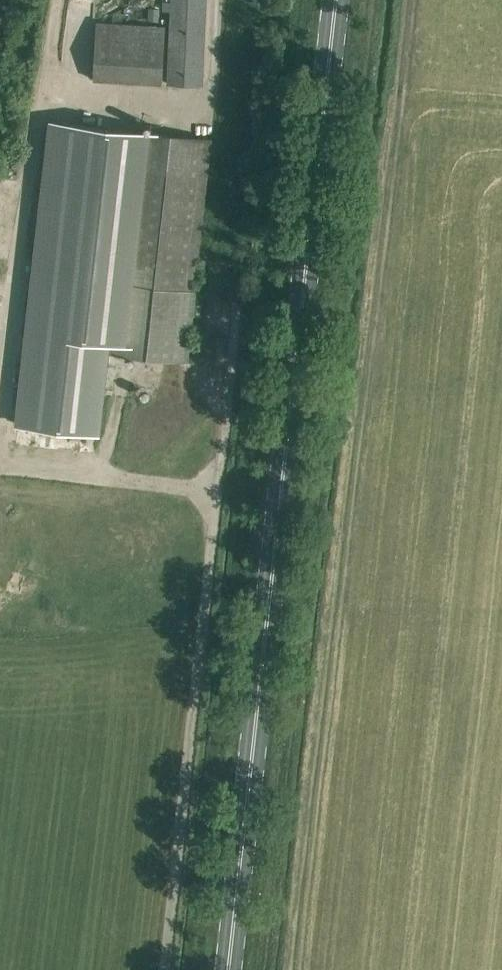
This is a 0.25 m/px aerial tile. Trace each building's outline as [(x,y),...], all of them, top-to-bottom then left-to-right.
[(171,1),(164,0),(164,10),(171,10),(168,83),(202,84),(206,0),(171,0),(171,1)] [(149,6),(149,18),(158,19),(158,7),(149,6)] [(162,81),(164,25),(97,22),(94,78),(162,81)] [(54,121),(19,424),(97,433),(106,352),(187,361),(195,289),(195,281),(204,282),(206,267),(197,266),(211,139),(54,121)]
